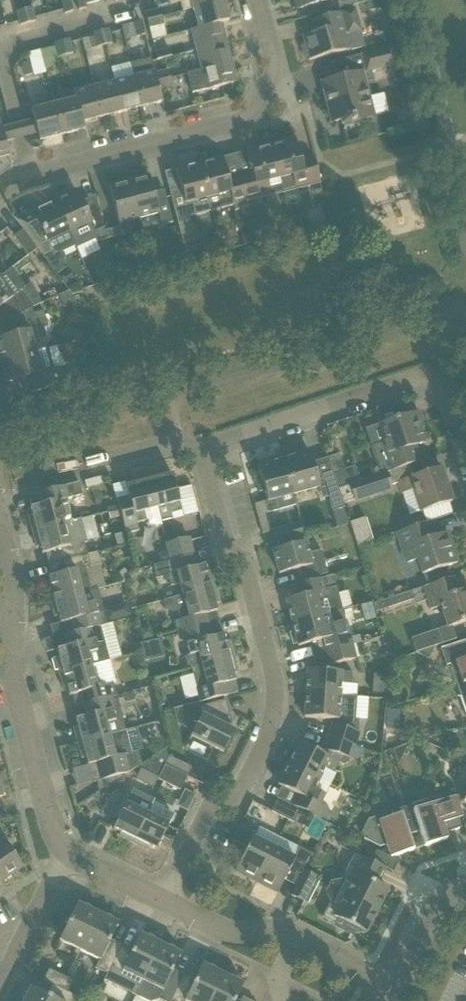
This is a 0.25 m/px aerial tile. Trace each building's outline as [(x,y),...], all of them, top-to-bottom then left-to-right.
[(65,14),(72,12),(69,0),(63,0),(61,1),(65,14)] [(78,11),(86,9),(85,5),(99,1),(99,0),(75,0),(78,11)] [(183,12),(193,9),(223,2),(223,0),(180,0),(183,12)] [(295,10),(330,1),(330,0),(293,0),(295,10)] [(339,9),(365,3),(375,0),(336,0),(339,9)] [(365,3),(367,11),(367,12),(378,10),(376,0),(375,0),(365,3)] [(198,28),(194,30),(228,21),(223,2),(193,9),(198,28)] [(31,8),(24,10),(28,24),(35,22),(34,18),(31,8)] [(305,47),(301,48),(304,60),(308,59),(308,61),(328,56),(350,50),(364,46),(360,31),(355,9),(344,12),(324,17),(327,30),(302,36),(305,47)] [(21,11),(16,12),(19,22),(20,26),(25,24),(28,24),(24,10),(21,11)] [(145,14),(147,21),(161,18),(159,10),(145,14)] [(147,21),(149,29),(163,25),(161,18),(147,21)] [(191,31),(196,51),(226,43),(221,24),(228,22),(228,21),(194,30),(191,31)] [(141,22),(133,24),(137,38),(144,36),(141,22)] [(108,30),(101,32),(104,46),(112,43),(109,34),(108,30)] [(101,32),(93,34),(97,48),(104,46),(101,32)] [(69,40),(61,42),(65,56),(72,54),(70,44),(69,40)] [(55,47),(40,51),(40,53),(44,70),(45,70),(67,65),(65,56),(61,42),(54,44),(55,47)] [(196,51),(201,70),(231,63),(226,43),(196,51)] [(336,79),(322,83),(333,123),(340,121),(342,125),(372,117),(363,83),(374,80),(371,72),(396,65),(391,47),(331,63),(336,79)] [(154,51),(156,60),(171,56),(168,48),(154,51)] [(40,53),(28,56),(33,76),(46,73),(45,70),(44,70),(40,53)] [(151,60),(130,65),(133,77),(134,77),(142,107),(162,102),(158,90),(156,82),(154,74),(151,60)] [(187,74),(192,94),(236,83),(231,63),(201,70),(187,74)] [(168,71),(154,74),(156,82),(170,79),(168,71)] [(133,77),(114,82),(122,112),(142,107),(134,77),(133,77)] [(170,79),(156,82),(158,90),(172,86),(170,79)] [(109,84),(94,87),(102,118),(122,112),(114,82),(109,84)] [(74,92),(73,93),(75,100),(76,100),(82,123),(82,122),(102,118),(94,87),(88,89),(74,92)] [(75,100),(54,105),(62,135),(84,130),(82,122),(82,123),(76,100),(75,100)] [(34,121),(26,123),(29,136),(37,134),(39,141),(62,135),(54,105),(31,111),(34,121)] [(9,155),(5,142),(13,140),(10,127),(2,129),(1,125),(0,125),(0,158),(9,155)] [(270,144),(283,192),(319,183),(313,156),(300,160),(295,138),(270,144)] [(239,176),(247,208),(261,204),(259,198),(283,192),(270,144),(246,151),(251,172),(239,176)] [(199,163),(211,212),(233,206),(234,211),(247,208),(239,176),(227,178),(222,157),(199,163)] [(181,190),(169,193),(174,213),(178,226),(190,223),(189,217),(200,215),(211,212),(199,163),(175,169),(181,190)] [(158,214),(161,226),(172,223),(171,217),(166,198),(155,201),(149,176),(129,181),(139,219),(158,214)] [(104,232),(106,240),(130,234),(127,222),(139,219),(129,181),(108,186),(119,228),(104,232)] [(75,190),(54,200),(75,247),(76,249),(95,239),(96,243),(106,240),(104,232),(97,202),(84,209),(75,190)] [(27,235),(26,235),(37,249),(43,256),(49,252),(62,252),(75,247),(54,200),(32,211),(40,229),(27,235)] [(256,243),(269,240),(269,234),(262,229),(253,230),(256,243)] [(25,253),(27,256),(37,249),(23,230),(13,237),(25,253)] [(246,233),(242,240),(243,245),(254,243),(252,232),(246,233)] [(194,242),(183,245),(187,260),(198,257),(194,242)] [(71,275),(61,282),(65,287),(68,291),(79,286),(71,275)] [(9,319),(32,308),(41,304),(31,283),(13,296),(0,279),(0,307),(9,319)] [(58,296),(63,307),(73,302),(71,295),(68,291),(58,296)] [(35,352),(33,341),(45,338),(42,328),(47,326),(43,311),(33,314),(32,308),(9,319),(13,335),(0,338),(0,361),(35,352)] [(28,394),(63,386),(58,368),(53,369),(47,349),(35,352),(0,361),(0,363),(5,383),(24,379),(28,394)] [(82,372),(85,384),(94,382),(91,370),(82,372)] [(379,444),(388,472),(401,468),(420,462),(420,461),(418,462),(413,447),(424,443),(420,429),(423,428),(418,412),(380,425),(386,442),(379,444)] [(298,454),(283,458),(293,495),(319,488),(312,463),(309,452),(299,455),(298,454)] [(260,479),(255,480),(257,488),(258,493),(264,492),(267,501),(264,502),(268,514),(278,511),(275,500),(293,495),(283,458),(267,461),(268,464),(257,466),(260,479)] [(355,468),(333,474),(338,489),(359,482),(355,468)] [(413,491),(421,512),(433,509),(452,502),(440,468),(421,474),(398,482),(402,495),(413,491)] [(148,477),(160,523),(172,519),(171,514),(182,512),(172,474),(164,476),(163,473),(148,477)] [(338,489),(343,505),(391,488),(386,473),(359,482),(338,489)] [(122,520),(126,535),(138,531),(136,523),(147,521),(149,525),(156,527),(161,525),(160,523),(148,477),(132,481),(133,485),(125,487),(128,498),(117,501),(122,520)] [(31,516),(28,517),(32,532),(63,524),(63,523),(60,513),(69,510),(67,500),(82,496),(79,483),(37,494),(40,505),(29,508),(31,516)] [(338,489),(326,492),(332,512),(344,509),(343,505),(338,489)] [(117,506),(107,508),(110,519),(120,516),(117,506)] [(355,545),(370,542),(365,518),(350,521),(355,545)] [(52,552),(55,563),(86,555),(83,543),(86,542),(80,519),(63,523),(63,524),(32,532),(36,548),(40,547),(41,555),(52,552)] [(417,560),(423,575),(438,570),(457,564),(447,533),(435,537),(430,522),(397,533),(407,563),(417,560)] [(273,533),(276,544),(295,539),(304,536),(301,524),(292,527),(273,533)] [(123,533),(114,535),(116,547),(126,544),(123,533)] [(167,554),(169,562),(170,562),(187,558),(193,556),(188,538),(169,543),(165,545),(167,554)] [(298,570),(301,582),(320,577),(327,574),(321,551),(308,554),(305,542),(291,547),(272,552),(278,575),(298,570)] [(162,555),(160,559),(161,564),(169,562),(167,554),(162,555)] [(46,586),(50,602),(97,589),(97,588),(100,588),(94,567),(89,568),(86,555),(55,563),(58,575),(48,578),(50,585),(46,586)] [(182,595),(182,596),(214,588),(210,572),(206,573),(204,566),(190,569),(187,558),(170,562),(169,562),(161,564),(152,566),(156,579),(168,575),(171,586),(179,583),(182,595)] [(342,610),(336,587),(328,589),(325,578),(313,581),(294,586),(294,587),(302,585),(305,596),(285,601),(291,624),(325,615),(341,611),(341,610),(342,610)] [(372,604),(375,612),(413,599),(425,595),(426,600),(430,610),(440,607),(447,628),(460,624),(465,622),(465,589),(458,592),(453,578),(434,584),(422,588),(372,604)] [(181,596),(173,598),(177,612),(179,620),(177,620),(181,633),(181,634),(209,626),(206,615),(217,612),(215,605),(218,604),(214,588),(182,596),(182,595),(181,596)] [(70,622),(73,633),(99,626),(100,627),(106,625),(97,589),(50,602),(54,618),(58,617),(60,624),(70,622)] [(128,604),(105,609),(109,622),(131,616),(128,604)] [(317,642),(320,654),(353,645),(347,622),(344,622),(341,611),(325,615),(291,624),(294,633),(290,634),(293,645),(297,644),(298,647),(317,642)] [(55,659),(51,660),(54,671),(58,670),(59,674),(109,661),(104,638),(102,638),(100,627),(99,626),(73,633),(64,635),(67,647),(56,650),(58,658),(55,658),(55,659)] [(190,667),(191,668),(232,657),(228,642),(225,643),(223,635),(212,638),(209,626),(181,634),(184,646),(186,645),(189,656),(187,656),(185,659),(187,666),(190,667)] [(138,629),(142,641),(153,638),(150,627),(138,629)] [(415,653),(435,647),(437,646),(432,632),(411,639),(415,653)] [(457,686),(465,683),(465,641),(451,646),(440,649),(446,666),(450,665),(457,686)] [(324,653),(327,667),(356,659),(353,645),(320,654),(324,653)] [(415,653),(429,660),(435,647),(415,653)] [(191,668),(199,703),(208,701),(227,696),(224,685),(235,682),(233,674),(237,673),(232,657),(191,668)] [(78,694),(81,705),(116,696),(113,683),(115,682),(109,661),(59,674),(63,690),(67,689),(69,697),(78,694)] [(307,670),(305,694),(341,696),(342,684),(351,685),(352,673),(327,672),(307,670)] [(465,715),(465,683),(457,686),(465,715)] [(133,692),(124,694),(125,698),(126,703),(135,700),(133,692)] [(354,747),(359,732),(357,732),(359,720),(354,720),(356,697),(341,696),(305,694),(304,718),(335,720),(335,725),(332,724),(327,739),(354,747)] [(77,727),(73,728),(77,744),(125,731),(117,700),(116,696),(81,705),(84,717),(75,720),(77,727)] [(197,724),(185,748),(189,750),(207,759),(212,748),(223,753),(233,732),(223,726),(229,714),(225,701),(199,708),(201,716),(197,724)] [(386,729),(398,730),(400,711),(388,710),(386,729)] [(125,731),(77,744),(81,760),(85,759),(87,766),(96,764),(100,780),(93,782),(93,783),(120,776),(130,772),(134,769),(137,768),(140,765),(137,752),(131,753),(125,731)] [(299,743),(288,764),(319,780),(324,769),(334,774),(339,763),(343,765),(346,764),(348,759),(350,759),(359,761),(363,750),(354,747),(327,739),(324,750),(324,751),(323,755),(317,752),(299,743)] [(408,744),(392,750),(398,766),(403,755),(408,744)] [(140,765),(137,768),(158,778),(164,765),(168,758),(166,749),(140,765)] [(168,758),(164,765),(187,777),(187,776),(191,768),(169,756),(168,758)] [(288,764),(277,786),(296,795),(291,806),(299,810),(319,820),(326,823),(332,813),(325,809),(325,808),(318,805),(323,795),(314,790),(319,780),(288,764)] [(157,780),(180,791),(187,777),(164,765),(158,778),(157,780)] [(175,806),(187,812),(195,795),(184,789),(175,806)] [(122,812),(113,830),(120,833),(118,837),(133,844),(154,800),(135,791),(133,797),(129,795),(122,812)] [(419,832),(424,847),(447,840),(441,824),(458,819),(451,800),(442,795),(412,806),(413,811),(420,832),(419,832)] [(271,812),(293,823),(299,810),(291,806),(277,799),(271,812)] [(149,848),(156,851),(173,817),(162,811),(164,807),(153,802),(154,800),(133,844),(147,851),(149,848)] [(386,845),(390,858),(413,851),(408,836),(419,832),(420,832),(413,811),(412,806),(391,812),(393,817),(379,822),(377,817),(368,820),(362,832),(364,839),(380,847),(386,845)] [(235,872),(256,883),(273,849),(252,838),(255,832),(240,825),(232,842),(246,849),(235,872)] [(2,880),(22,867),(5,841),(0,844),(0,877),(2,880)] [(256,883),(278,894),(288,874),(299,880),(303,871),(311,855),(299,848),(294,859),(273,849),(256,883)] [(344,896),(377,912),(388,891),(377,885),(385,869),(354,854),(341,880),(330,882),(328,888),(344,896)] [(291,896),(303,903),(313,885),(316,877),(303,871),(299,880),(291,896)] [(337,919),(366,933),(377,912),(344,896),(328,888),(326,892),(330,901),(321,918),(335,924),(337,919)] [(59,941),(79,951),(97,914),(90,911),(90,907),(85,905),(82,907),(77,904),(59,941)] [(95,969),(107,975),(119,950),(108,945),(118,924),(112,921),(112,918),(107,916),(104,918),(97,914),(79,951),(99,960),(95,969)] [(104,981),(135,996),(160,945),(153,942),(153,938),(149,936),(145,938),(139,935),(129,956),(119,950),(107,975),(104,981)] [(161,1000),(171,1000),(181,981),(170,976),(180,955),(174,952),(174,948),(170,946),(167,948),(160,945),(135,996),(146,1000),(155,1000),(158,1000),(161,1000)] [(223,975),(215,972),(215,968),(211,966),(207,968),(202,965),(192,986),(181,981),(171,1000),(210,1000),(223,975)] [(51,985),(67,993),(73,982),(66,979),(49,970),(43,981),(51,985)] [(243,985),(237,983),(237,978),(232,977),(229,978),(223,975),(210,1000),(235,1000),(243,985)] [(56,988),(51,999),(30,988),(28,993),(24,994),(22,998),(24,1000),(80,1000),(81,999),(67,993),(56,988)]
